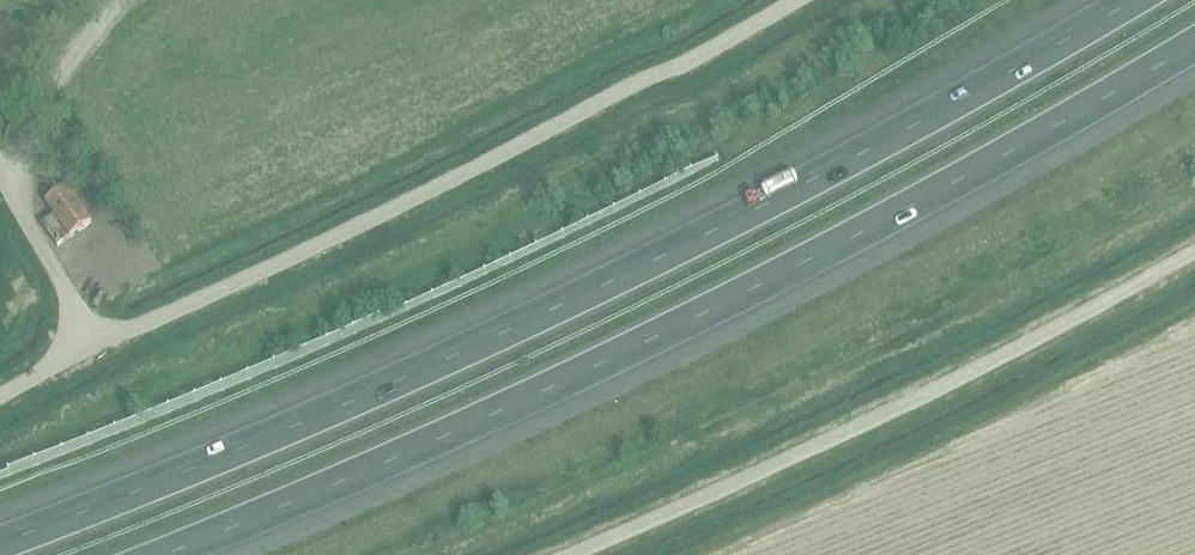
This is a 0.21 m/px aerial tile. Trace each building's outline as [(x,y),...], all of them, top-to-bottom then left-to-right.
[(57,247),(92,223),(66,188),(45,203),(54,216),(41,225),(57,247)] [(543,315),(548,327),(569,318),(563,306),(543,315)]
